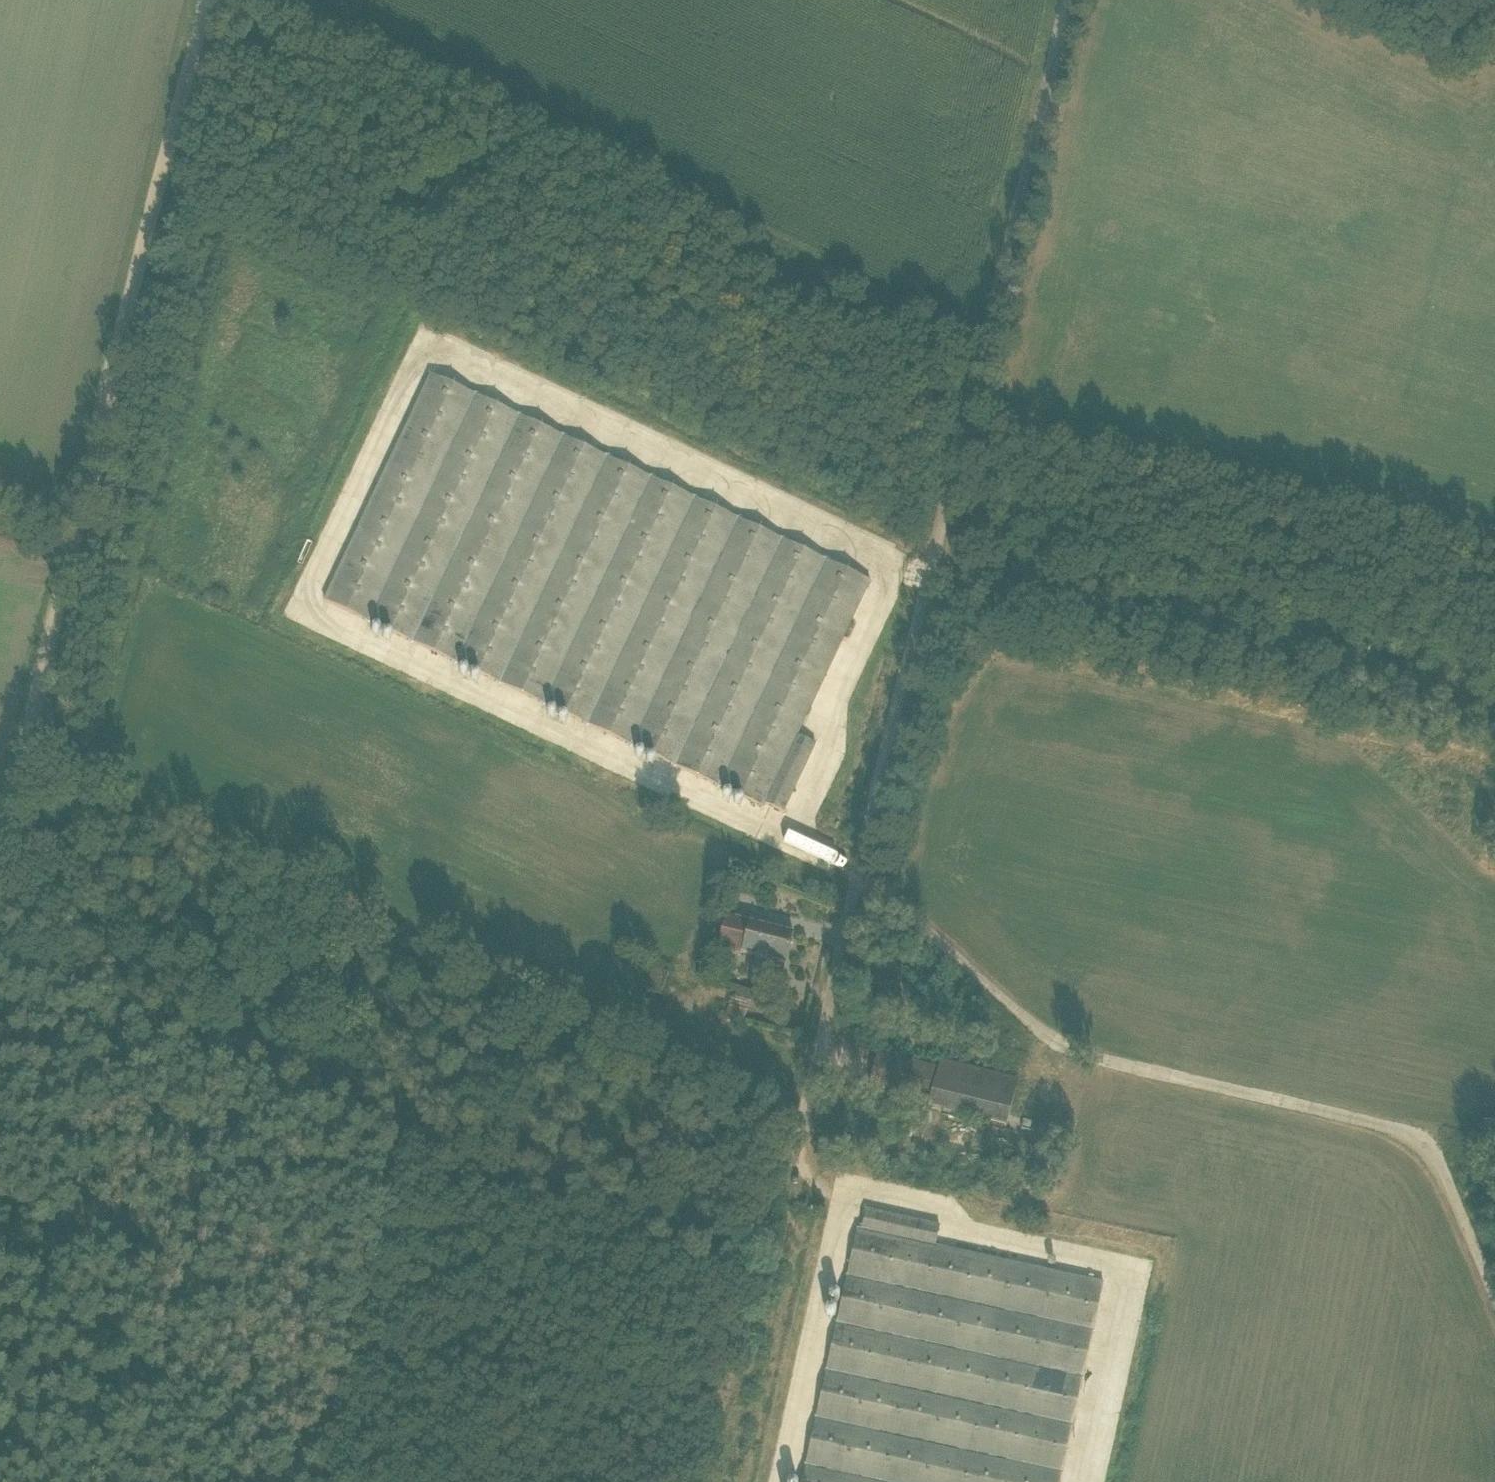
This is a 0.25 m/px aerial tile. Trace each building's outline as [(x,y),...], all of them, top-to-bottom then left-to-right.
[(430,375),(324,602),(764,808),(766,804),(784,813),(816,744),(798,735),(871,581),(430,375)] [(743,951),(786,965),(794,934),(745,921),(726,916),(717,950),(741,957),(743,951)] [(937,1069),(877,1054),(869,1088),(928,1103),(937,1069)] [(1104,1284),(936,1247),(941,1226),(866,1210),(862,1229),(858,1228),(802,1481),(1060,1481),(1104,1284)]
